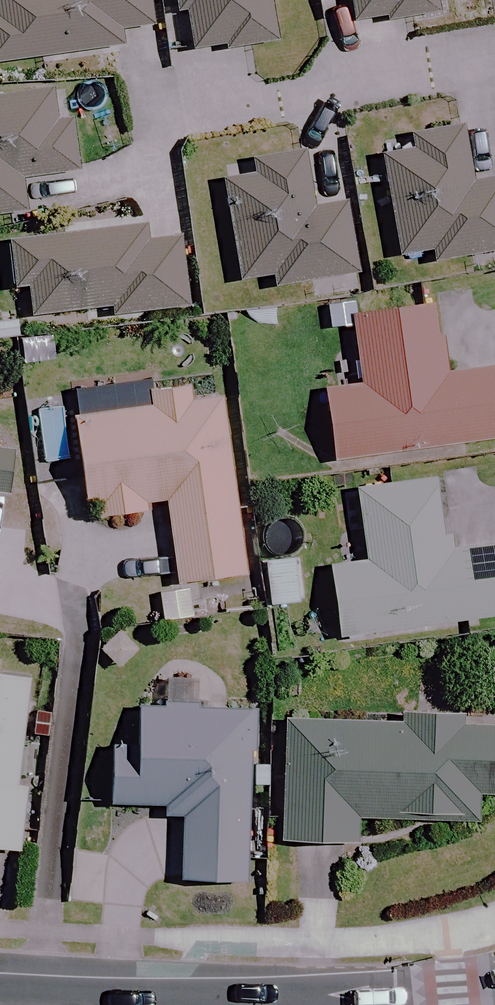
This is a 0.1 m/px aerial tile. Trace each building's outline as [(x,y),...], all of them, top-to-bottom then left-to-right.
[(115,51),(113,33),(143,29),(139,0),(0,0),(0,65),(115,51)] [(271,38),(265,0),(167,0),(170,17),(179,15),(185,51),(271,38)] [(345,25),(431,14),(429,0),(341,0),(345,25)] [(21,213),(16,181),(69,173),(64,140),(56,141),(49,92),(0,99),(0,216),(21,213)] [(394,258),(429,252),(431,264),(494,253),(494,181),(464,187),(455,133),(410,141),(412,153),(377,159),(394,258)] [(219,181),(236,284),(269,279),(270,289),(352,275),(341,206),(305,212),(296,158),(250,166),(251,176),(219,181)] [(137,228),(3,245),(10,293),(23,292),(27,320),(106,310),(108,319),(181,309),(172,241),(139,245),(137,228)] [(427,310),(346,321),(355,390),(317,395),(325,463),(494,441),(494,369),(436,377),(427,310)] [(67,421),(77,502),(88,501),(90,520),(161,511),(170,586),(240,577),(218,401),(189,404),(188,391),(139,397),(141,412),(67,421)] [(4,497),(8,454),(0,453),(0,497),(4,497)] [(428,481),(351,491),(361,565),(321,571),(331,641),(494,619),(494,548),(439,556),(428,481)] [(10,854),(22,681),(0,680),(0,853),(10,854)] [(247,715),(132,711),(130,741),(104,739),(101,808),(158,810),(157,824),(177,825),(175,883),(240,886),(247,715)] [(278,722),(277,846),(353,846),(353,821),(475,822),(475,798),(494,798),(494,724),(278,722)]
